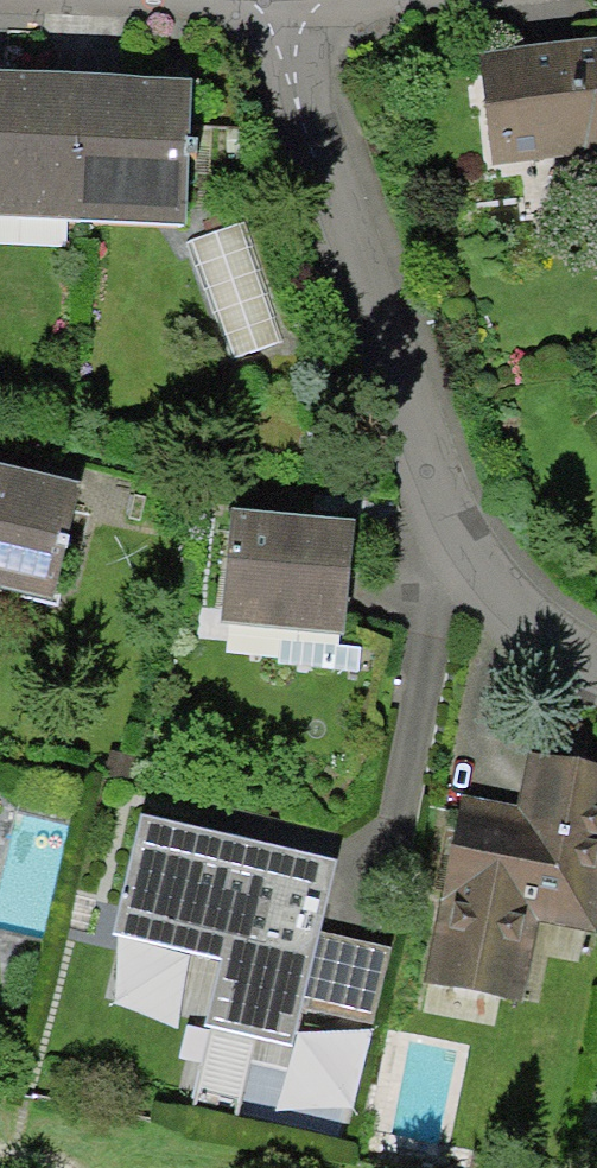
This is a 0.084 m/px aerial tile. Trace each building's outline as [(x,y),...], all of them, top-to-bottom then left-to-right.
[(482,53),(497,162),(568,159),(596,179),(596,44),(482,53)] [(0,77),(0,209),(196,215),(200,83),(0,77)] [(63,611),(95,489),(0,465),(0,595),(63,611)] [(371,523),(232,506),(218,623),(356,640),(371,523)] [(540,751),(527,812),(461,798),(418,1003),(488,1017),(526,1001),(541,928),(596,940),(596,763),(540,751)] [(18,809),(0,804),(0,885),(18,809)] [(344,866),(151,823),(123,946),(226,969),(213,1026),(305,1047),(314,1007),(374,1020),(391,944),(329,930),(344,866)]
